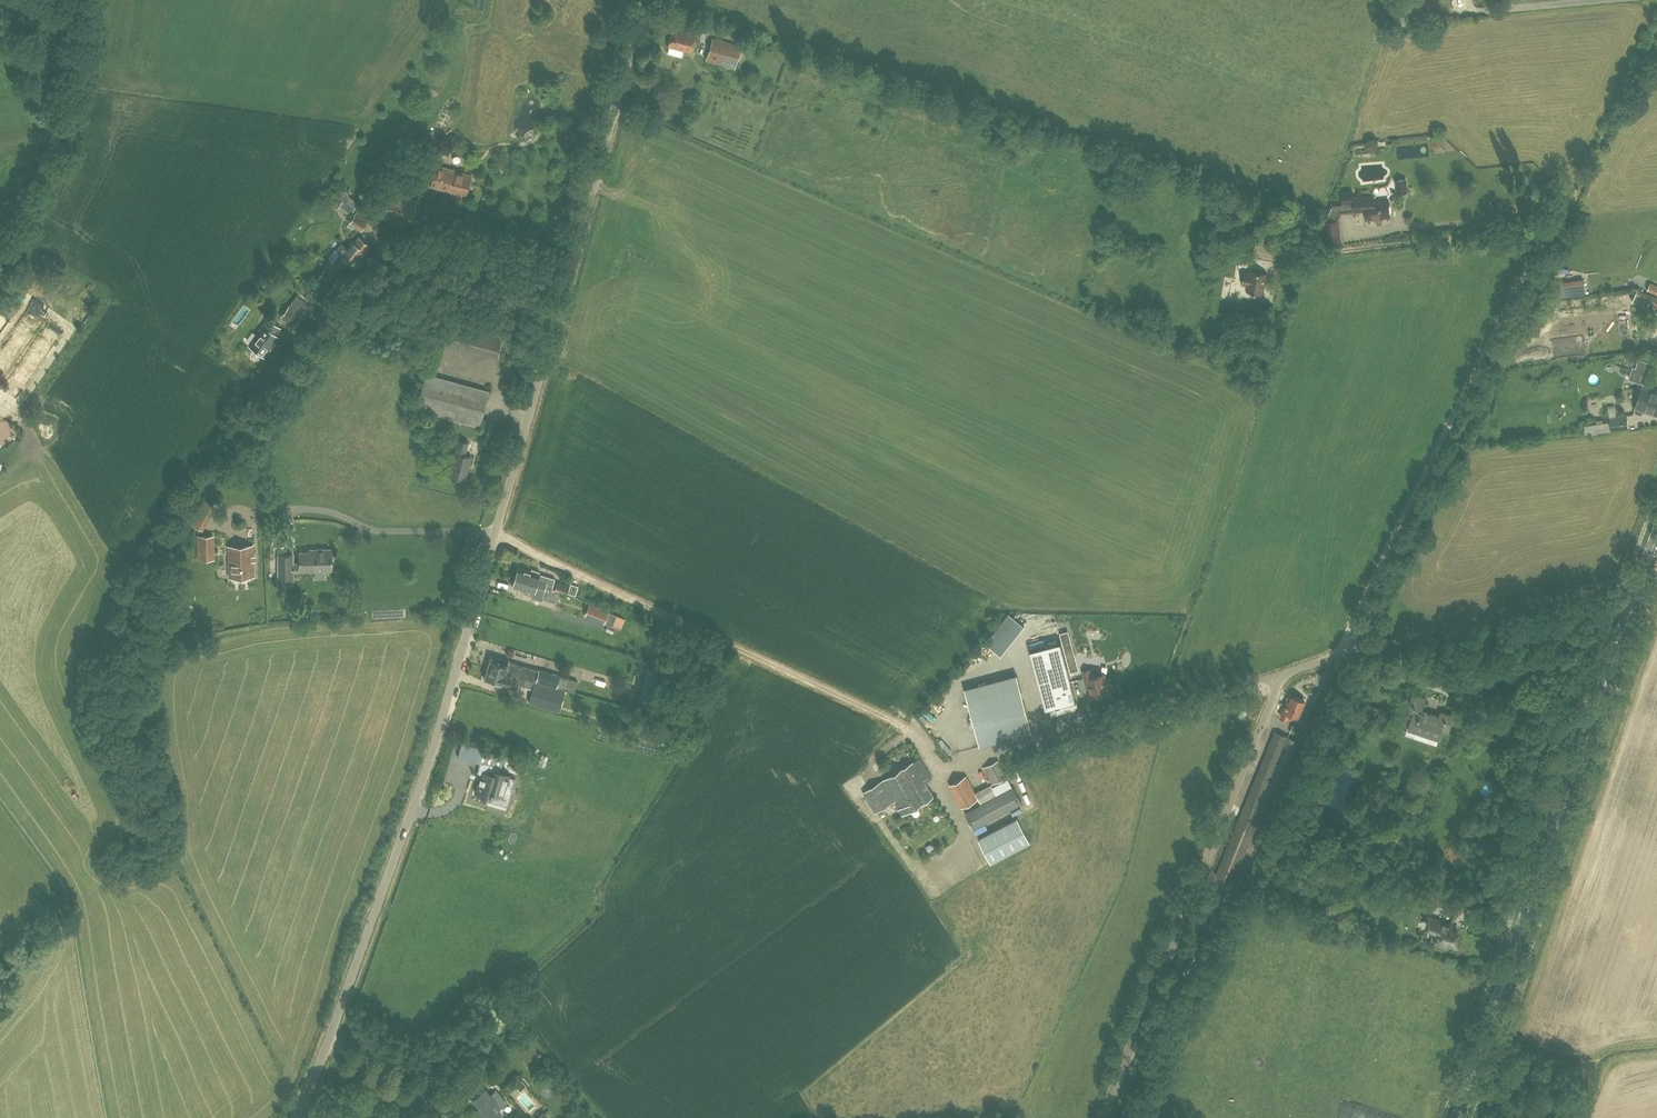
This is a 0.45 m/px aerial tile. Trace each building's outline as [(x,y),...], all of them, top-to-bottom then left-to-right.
[(668,46),(691,53),(696,33),(674,27),(668,46)] [(713,38),(706,61),(735,70),(742,46),(713,38)] [(437,165),(431,186),(451,192),(449,198),(462,201),(463,196),(466,196),(472,175),(437,165)] [(1523,185),(1523,184),(1522,175),(1522,174),(1509,176),(1511,187),(1523,185)] [(1407,179),(1396,180),(1397,193),(1408,192),(1407,179)] [(1390,216),(1388,201),(1388,199),(1386,200),(1375,201),(1374,195),(1353,198),(1352,190),(1341,191),(1342,202),(1349,201),(1350,211),(1354,211),(1365,209),(1366,219),(1373,218),(1374,219),(1374,221),(1376,222),(1377,223),(1379,223),(1380,223),(1382,222),(1383,221),(1384,220),(1384,218),(1384,217),(1390,216)] [(379,216),(384,218),(411,225),(417,200),(391,193),(387,208),(381,207),(379,216)] [(356,213),(348,224),(355,228),(360,232),(368,220),(356,213)] [(1327,244),(1333,244),(1341,243),(1338,220),(1325,221),(1327,244)] [(497,223),(495,228),(509,231),(510,226),(497,223)] [(342,242),(323,266),(326,269),(324,271),(323,275),(335,281),(337,277),(350,261),(355,265),(370,245),(358,236),(353,242),(352,241),(347,247),(342,242)] [(1248,284),(1247,291),(1262,294),(1266,273),(1251,270),(1250,273),(1244,272),(1242,283),(1248,284)] [(1575,295),(1573,280),(1565,281),(1567,296),(1575,295)] [(1647,291),(1656,295),(1656,285),(1650,282),(1647,291)] [(1637,289),(1631,303),(1647,309),(1649,302),(1656,305),(1656,298),(1637,289)] [(280,317),(294,327),(303,315),(290,304),(280,317)] [(249,344),(256,350),(259,347),(266,352),(278,337),(275,334),(280,328),(268,319),(249,344)] [(481,352),(499,356),(505,334),(487,330),(481,352)] [(1633,366),(1628,379),(1644,384),(1651,363),(1638,358),(1635,367),(1633,366)] [(416,409),(479,426),(489,391),(426,374),(416,409)] [(1643,386),(1636,407),(1656,414),(1656,391),(1643,386)] [(1607,406),(1609,416),(1616,416),(1615,406),(1607,406)] [(1609,421),(1611,431),(1628,429),(1627,414),(1616,416),(1609,416),(1609,421)] [(1611,431),(1609,421),(1584,424),(1585,435),(1611,431)] [(450,475),(465,479),(467,469),(466,469),(467,464),(470,465),(472,456),(465,454),(469,442),(454,437),(452,444),(457,447),(450,475)] [(200,505),(210,511),(214,505),(203,499),(200,505)] [(197,535),(197,552),(215,552),(215,535),(197,535)] [(229,577),(254,576),(253,545),(228,546),(229,577)] [(299,552),(299,563),(293,563),(293,555),(278,555),(279,585),(294,585),(293,571),(332,570),(332,549),(318,549),(318,552),(299,552)] [(531,570),(518,566),(516,576),(553,587),(556,578),(539,572),(540,570),(532,568),(531,570)] [(553,587),(516,576),(513,585),(524,588),(523,591),(533,594),(532,596),(541,598),(542,597),(557,601),(560,592),(555,591),(556,588),(553,587)] [(555,590),(567,594),(570,585),(558,581),(555,590)] [(607,621),(611,612),(592,604),(588,614),(607,621)] [(611,612),(606,624),(612,626),(617,614),(611,612)] [(985,643),(995,650),(1013,627),(1019,632),(1024,626),(1009,613),(985,643)] [(1060,633),(1071,672),(1079,670),(1068,631),(1060,633)] [(1046,709),(1049,708),(1051,716),(1079,708),(1061,641),(1030,650),(1043,697),(1046,709)] [(526,678),(532,679),(536,667),(508,660),(508,659),(492,655),(489,667),(526,678)] [(489,667),(486,678),(509,685),(510,682),(524,685),(526,678),(489,667)] [(1385,687),(1397,683),(1400,682),(1396,667),(1380,671),(1385,687)] [(535,681),(546,684),(556,687),(560,674),(539,668),(536,680),(535,681)] [(1108,683),(1105,673),(1092,677),(1090,669),(1083,671),(1085,679),(1088,678),(1093,697),(1112,691),(1110,682),(1108,683)] [(1018,676),(966,690),(980,745),(1032,731),(1018,676)] [(565,690),(556,687),(546,684),(535,681),(529,702),(540,705),(559,710),(565,690)] [(1444,724),(1451,727),(1455,715),(1442,711),(1440,716),(1422,710),(1427,698),(1413,693),(1407,710),(1413,712),(1409,726),(1417,729),(1417,731),(1431,736),(1433,731),(1441,733),(1444,724)] [(1288,701),(1281,717),(1288,720),(1291,713),(1299,716),(1305,701),(1292,696),(1290,702),(1288,701)] [(1302,737),(1305,729),(1293,724),(1290,732),(1302,737)] [(1262,810),(1269,813),(1299,740),(1275,731),(1216,876),(1233,883),(1262,810)] [(479,782),(476,791),(490,796),(491,794),(493,794),(493,792),(510,797),(516,778),(509,776),(509,775),(500,773),(502,767),(504,758),(480,750),(476,762),(480,763),(477,773),(481,774),(481,777),(480,777),(481,778),(479,781),(478,782),(479,782)] [(894,801),(902,815),(934,796),(925,782),(932,778),(920,758),(864,792),(876,812),(894,801)] [(1008,778),(999,760),(983,768),(991,786),(1008,778)] [(975,793),(967,776),(950,785),(962,808),(979,800),(975,793)] [(993,787),(998,796),(1013,788),(1008,779),(993,787)] [(975,792),(982,805),(997,797),(990,785),(975,792)] [(1014,788),(997,797),(982,805),(965,814),(974,830),(1023,804),(1014,788)] [(1017,817),(978,838),(991,862),(1032,839),(1020,816),(1017,817)] [(1437,894),(1420,888),(1417,899),(1434,905),(1437,894)] [(1437,897),(1435,906),(1457,914),(1460,905),(1437,897)] [(1451,930),(1452,925),(1431,919),(1428,927),(1434,928),(1433,931),(1439,932),(1437,940),(1438,940),(1437,942),(1445,944),(1446,942),(1458,946),(1460,944),(1461,942),(1460,939),(1457,939),(1459,932),(1451,930)] [(484,1074),(477,1066),(470,1073),(476,1080),(484,1074)] [(487,1070),(484,1072),(488,1077),(493,1073),(489,1068),(487,1070)] [(484,1088),(473,1099),(481,1108),(477,1112),(483,1117),(496,1117),(501,1114),(497,1110),(507,1101),(495,1088),(489,1094),(484,1088)]
